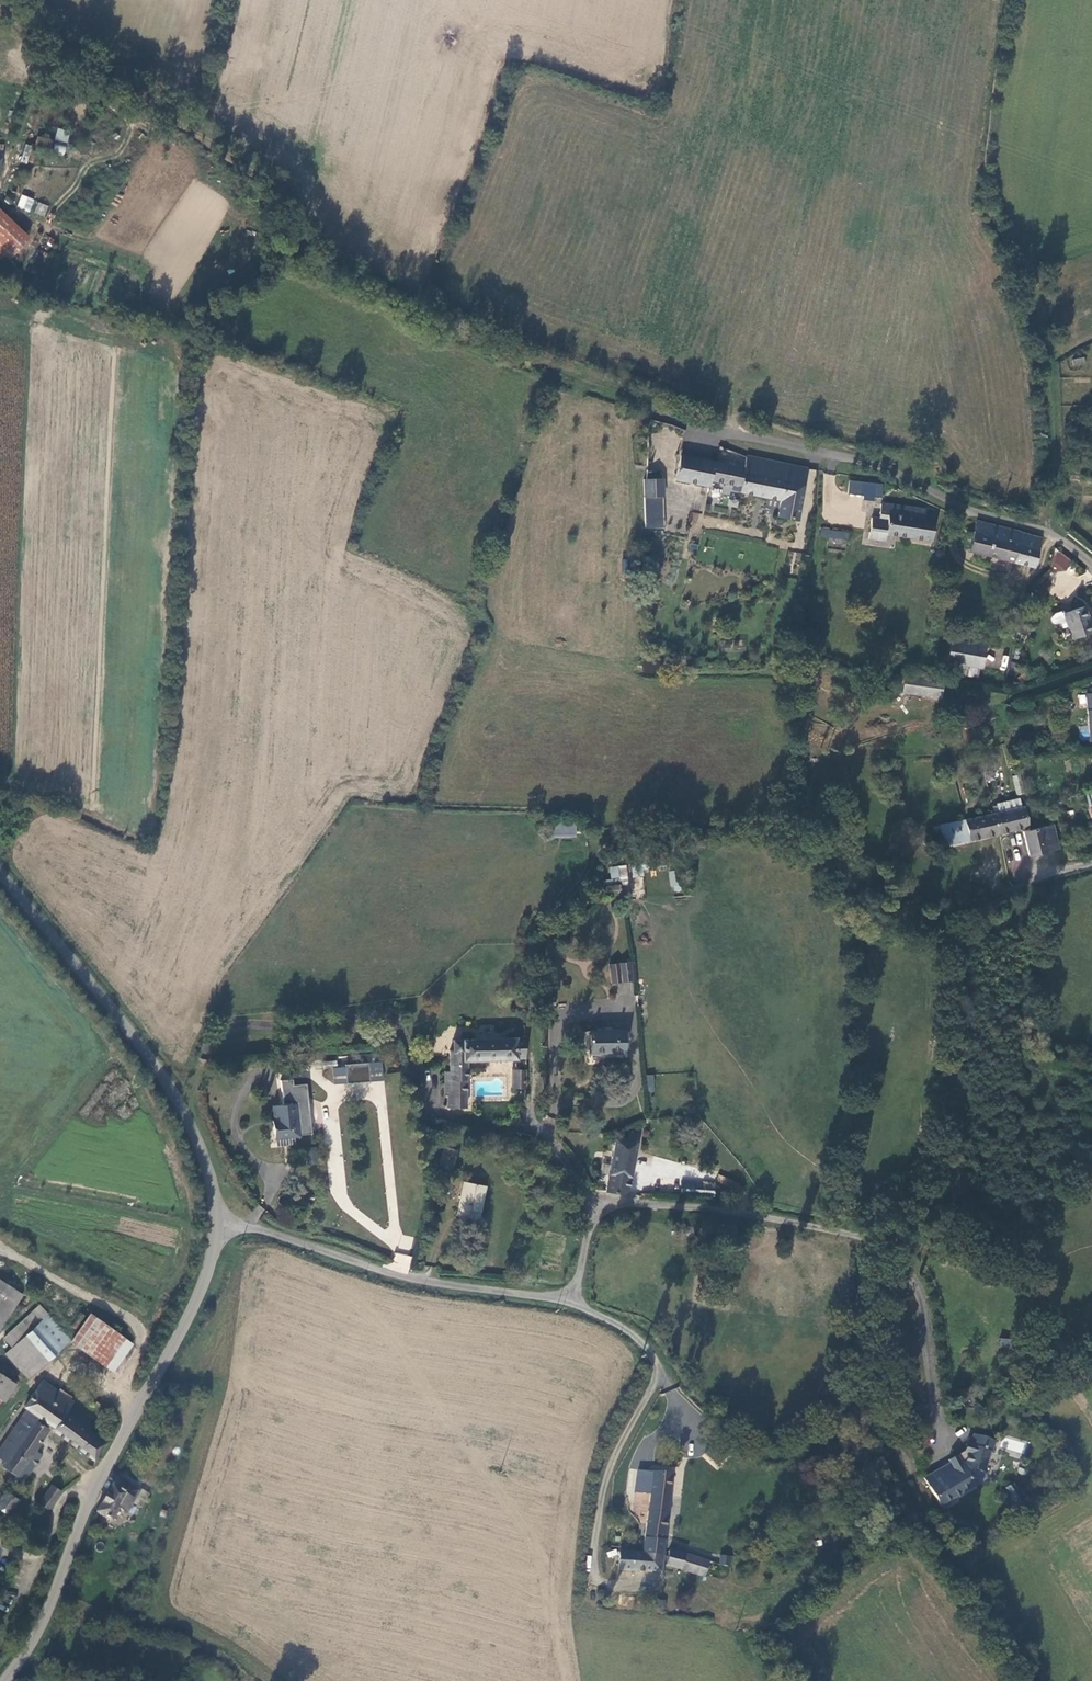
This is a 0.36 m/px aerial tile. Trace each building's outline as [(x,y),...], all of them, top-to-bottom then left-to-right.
[(45,137),(37,136),(35,147),(65,153),(67,143),(54,141),(57,128),(47,126),(45,137)] [(56,128),(55,140),(68,142),(70,130),(56,128)] [(28,164),(32,145),(25,144),(21,162),(28,164)] [(25,176),(17,173),(11,187),(19,191),(25,176)] [(21,194),(16,207),(29,213),(34,200),(21,194)] [(38,202),(33,213),(44,217),(49,206),(38,202)] [(6,260),(29,233),(0,208),(0,255),(6,260)] [(1085,357),(1071,358),(1072,366),(1085,365),(1085,357)] [(803,463),(745,450),(742,462),(679,450),(673,473),(708,481),(710,474),(731,478),(730,485),(776,495),(773,512),(791,517),(803,463)] [(642,474),(642,503),(661,504),(662,475),(642,474)] [(878,482),(862,480),(846,477),(844,490),(860,492),(860,496),(869,497),(870,493),(876,494),(878,482)] [(886,509),(923,515),(924,509),(924,506),(880,499),(878,508),(886,509)] [(929,536),(932,517),(923,515),(886,509),(885,514),(883,528),(885,529),(929,536)] [(690,525),(698,526),(700,513),(692,512),(690,525)] [(885,514),(877,513),(871,512),(867,533),(884,535),(885,529),(883,528),(885,514)] [(1040,538),(976,518),(967,547),(1032,567),(1040,538)] [(821,530),(848,535),(849,528),(822,523),(821,530)] [(1048,564),(1063,573),(1072,560),(1057,551),(1048,564)] [(1062,613),(1060,609),(1047,615),(1051,625),(1057,623),(1058,629),(1066,626),(1070,638),(1091,631),(1089,622),(1087,623),(1081,606),(1062,613)] [(980,666),(983,644),(948,639),(944,660),(980,666)] [(1007,670),(1009,656),(1002,655),(1000,669),(1007,670)] [(935,696),(938,677),(915,674),(899,671),(896,691),(935,696)] [(1012,776),(1016,795),(1024,794),(1020,775),(1012,776)] [(1082,795),(1087,817),(1091,816),(1091,793),(1082,795)] [(1017,797),(1008,799),(1010,808),(1018,806),(1017,797)] [(994,812),(989,813),(994,834),(1026,827),(1022,806),(1018,806),(1010,808),(1008,799),(992,803),(994,812)] [(989,813),(961,819),(943,823),(946,834),(965,829),(968,839),(994,834),(989,813)] [(574,821),(551,821),(551,833),(574,833),(574,821)] [(1051,824),(1032,829),(1021,832),(1025,855),(1056,847),(1051,824)] [(1032,860),(1036,872),(1059,864),(1056,852),(1032,860)] [(610,866),(610,882),(627,882),(627,866),(610,866)] [(626,1032),(589,1031),(588,1054),(625,1055),(626,1032)] [(524,1040),(452,1042),(453,1052),(449,1052),(450,1074),(450,1081),(445,1081),(445,1097),(448,1097),(449,1109),(466,1109),(466,1064),(524,1062),(524,1040)] [(332,1069),(334,1085),(383,1082),(382,1063),(346,1065),(346,1069),(332,1069)] [(513,1071),(513,1089),(524,1089),(525,1071),(513,1071)] [(280,1081),(283,1107),(297,1106),(300,1137),(311,1136),(306,1085),(293,1086),(292,1080),(280,1081)] [(292,1138),(300,1137),(297,1106),(283,1107),(274,1108),(275,1123),(273,1123),(275,1147),(293,1146),(292,1138)] [(615,1137),(604,1188),(626,1192),(636,1140),(633,1140),(635,1132),(626,1130),(624,1139),(615,1137)] [(442,1145),(439,1160),(455,1164),(458,1148),(442,1145)] [(478,1220),(486,1186),(464,1181),(456,1215),(478,1220)] [(680,1196),(713,1199),(714,1186),(681,1184),(680,1196)] [(0,1281),(0,1327),(21,1295),(0,1281)] [(125,1341),(83,1308),(62,1333),(68,1339),(103,1367),(125,1341)] [(33,1327),(45,1315),(39,1309),(7,1340),(13,1346),(20,1340),(33,1327)] [(62,1333),(45,1315),(33,1327),(56,1350),(68,1339),(62,1333)] [(56,1350),(33,1327),(20,1340),(43,1364),(56,1350)] [(43,1364),(20,1340),(13,1346),(2,1357),(25,1380),(43,1364)] [(7,1401),(16,1387),(0,1377),(0,1397),(7,1401)] [(67,1414),(70,1411),(68,1409),(72,1404),(41,1382),(24,1408),(26,1410),(24,1413),(35,1420),(37,1417),(54,1428),(64,1413),(67,1414)] [(53,1430),(92,1464),(95,1458),(105,1446),(85,1431),(89,1425),(70,1411),(67,1414),(64,1413),(54,1428),(53,1430)] [(5,1464),(35,1420),(24,1413),(0,1450),(0,1460),(5,1464)] [(11,1482),(18,1487),(39,1456),(33,1451),(49,1430),(35,1420),(5,1464),(2,1468),(14,1477),(11,1482)] [(992,1440),(970,1435),(969,1438),(966,1437),(964,1444),(969,1445),(967,1447),(965,1447),(963,1460),(957,1464),(956,1462),(946,1468),(947,1463),(921,1479),(936,1506),(971,1486),(967,1479),(972,1476),(975,1469),(981,1469),(985,1453),(988,1453),(992,1440)] [(963,1460),(965,1447),(962,1446),(960,1454),(947,1462),(947,1463),(946,1468),(956,1462),(957,1464),(963,1460)] [(660,1558),(669,1475),(638,1472),(635,1492),(647,1493),(641,1555),(660,1558)] [(115,1479),(95,1515),(110,1524),(118,1511),(125,1516),(138,1493),(115,1479)] [(39,1502),(48,1509),(60,1493),(51,1486),(39,1502)] [(0,1498),(0,1511),(8,1516),(19,1501),(5,1491),(0,1498)] [(680,1571),(685,1555),(669,1551),(665,1566),(680,1571)] [(627,1572),(629,1554),(618,1554),(616,1571),(627,1572)] [(659,1576),(660,1558),(641,1555),(629,1554),(627,1572),(659,1576)] [(702,1577),(706,1560),(685,1555),(680,1571),(702,1577)] [(729,1567),(730,1557),(720,1555),(718,1565),(729,1567)]
